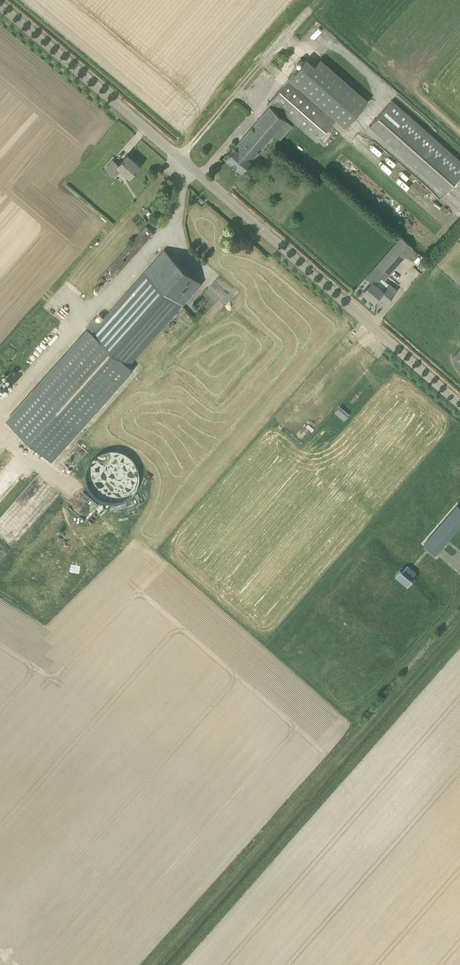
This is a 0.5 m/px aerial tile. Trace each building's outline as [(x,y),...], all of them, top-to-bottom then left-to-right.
[(368,100),(320,58),(314,65),(306,58),(288,79),(335,120),(344,127),(368,100)] [(335,120),(288,79),(270,100),(278,107),(295,122),(317,141),(335,120)] [(369,125),(445,192),(459,175),(459,160),(392,99),(369,125)] [(280,139),(292,124),(276,110),(278,107),(270,100),(267,103),(270,106),(225,157),(241,171),(273,134),(280,139)] [(114,176),(121,169),(129,176),(140,165),(127,154),(118,164),(113,159),(105,168),(114,176)] [(156,215),(151,220),(155,224),(160,219),(156,215)] [(108,266),(116,273),(155,232),(147,224),(108,266)] [(388,275),(413,247),(401,237),(377,265),(388,275)] [(202,283),(165,249),(145,271),(183,304),(202,283)] [(367,275),(372,280),(363,291),(374,300),(379,294),(387,301),(397,289),(388,282),(377,273),(377,274),(372,269),(367,275)] [(129,365),(183,304),(145,271),(91,332),(129,365)] [(52,461),(134,369),(129,365),(91,332),(89,329),(35,391),(33,389),(6,419),(52,461)] [(9,374),(16,379),(22,371),(15,366),(9,374)] [(340,404),(335,411),(345,419),(351,412),(340,404)] [(106,502),(143,484),(125,444),(87,462),(106,502)] [(459,526),(459,507),(457,504),(423,542),(436,554),(459,526)] [(407,565),(401,572),(399,571),(395,576),(407,586),(411,581),(409,579),(415,572),(407,565)]
